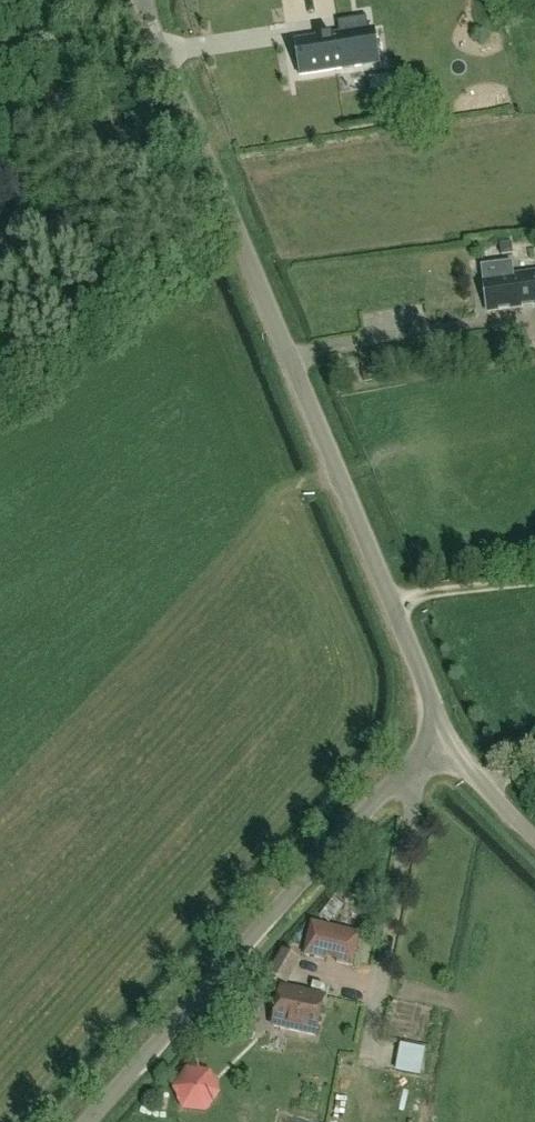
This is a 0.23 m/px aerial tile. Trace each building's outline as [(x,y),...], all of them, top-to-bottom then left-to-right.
[(342,31),(344,45),(298,51),(303,83),(366,74),(361,42),(372,40),(370,27),(342,31)] [(481,268),(483,280),(485,296),(487,312),(534,305),(534,273),(514,276),(512,264),(512,262),(481,266),(481,268)] [(360,934),(312,923),(305,956),(327,961),(328,957),(338,959),(337,963),(353,966),(360,934)] [(286,983),(297,964),(280,955),(270,974),(286,983)] [(317,1036),(325,997),(283,988),(274,1026),(317,1036)] [(400,1044),(398,1058),(421,1062),(424,1048),(400,1044)] [(227,1105),(217,1067),(178,1078),(188,1115),(227,1105)]
